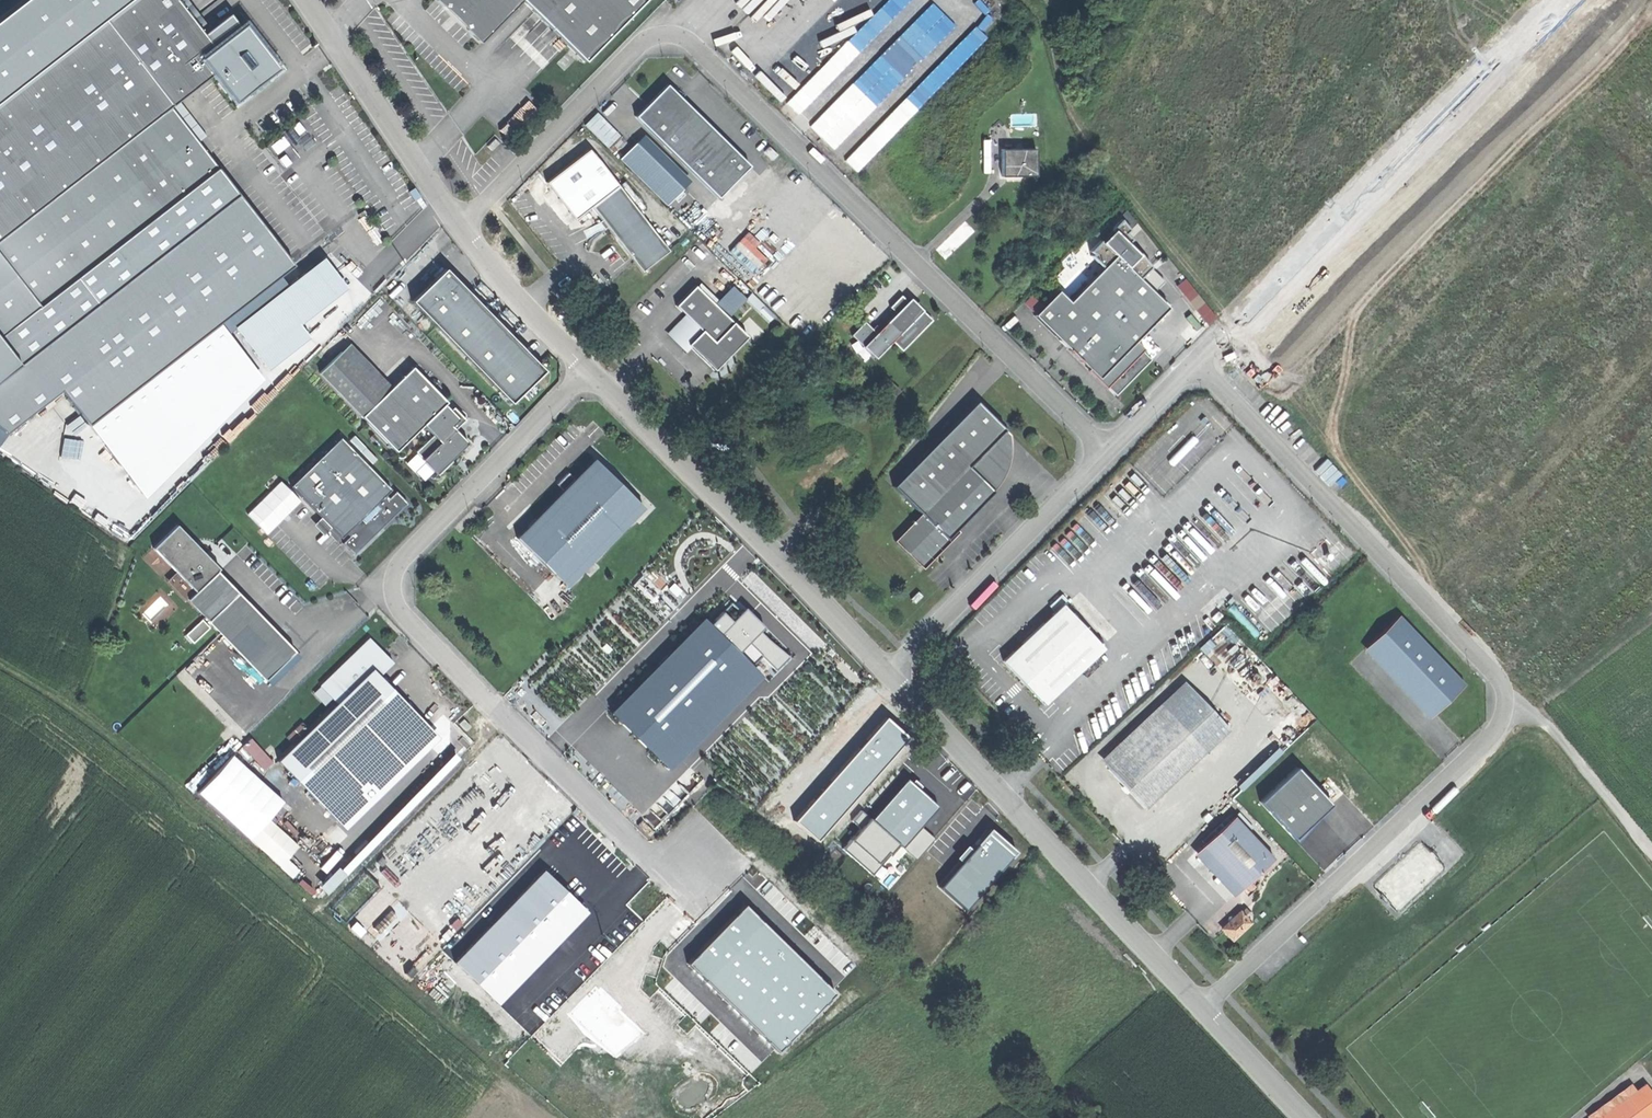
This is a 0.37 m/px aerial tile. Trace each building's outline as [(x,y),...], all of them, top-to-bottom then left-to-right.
[(170,109),(213,75),(235,103),(279,68),(267,53),(262,57),(253,46),(259,42),(246,25),(215,48),(177,0),(128,0),(89,30),(0,99),(0,241),(170,109)] [(89,30),(64,0),(26,0),(0,20),(0,99),(89,30)] [(89,30),(128,0),(64,0),(89,30)] [(522,2),(520,0),(436,0),(444,8),(453,8),(465,20),(466,30),(481,44),(522,2)] [(522,2),(584,63),(646,0),(520,0),(522,2)] [(454,17),(466,30),(465,20),(453,8),(444,8),(454,17)] [(967,33),(847,159),(859,171),(979,45),(967,33)] [(799,113),(866,48),(854,35),(787,100),(799,113)] [(263,48),(259,42),(253,46),(262,57),(267,53),(263,48)] [(867,67),(811,125),(835,149),(892,90),(867,67)] [(666,84),(635,116),(718,197),(749,165),(707,124),(666,84)] [(170,109),(0,241),(0,380),(238,194),(170,109)] [(610,147),(622,134),(598,111),(586,124),(610,147)] [(621,158),(669,205),(694,179),(647,132),(621,158)] [(487,147),(490,151),(498,144),(495,139),(487,147)] [(586,148),(545,183),(574,220),(591,206),(616,184),(586,148)] [(1034,148),(1000,148),(1000,175),(1034,175),(1034,148)] [(987,149),(978,149),(979,162),(987,162),(987,149)] [(616,184),(591,206),(616,235),(633,256),(636,253),(647,266),(669,246),(616,184)] [(6,433),(61,390),(88,425),(294,265),(238,194),(0,380),(0,429),(6,433)] [(1056,291),(1033,315),(1080,362),(1082,360),(1097,375),(1096,376),(1115,395),(1131,378),(1150,359),(1133,342),(1144,330),(1138,324),(1148,314),(1155,320),(1167,307),(1138,279),(1150,266),(1137,253),(1136,254),(1125,244),(1130,238),(1124,233),(1128,228),(1119,219),(1109,229),(1111,231),(1101,241),(1099,239),(1088,250),(1091,253),(1089,256),(1101,268),(1067,302),(1056,291)] [(649,269),(647,266),(636,253),(633,256),(647,271),(649,269)] [(530,384),(543,371),(445,268),(411,301),(510,403),(530,384)] [(1207,324),(1217,318),(1190,276),(1179,283),(1207,324)] [(695,287),(675,307),(687,318),(669,336),(676,342),(684,350),(688,346),(713,371),(746,338),(695,287)] [(894,312),(885,322),(897,333),(890,340),(901,350),(932,319),(921,309),(918,312),(911,305),(900,294),(889,306),(894,312)] [(1144,330),(1155,320),(1148,314),(1138,324),(1144,330)] [(888,345),(864,322),(851,335),(875,359),(888,345)] [(879,328),(890,340),(897,333),(885,322),(879,328)] [(361,416),(383,394),(341,351),(320,372),(361,416)] [(416,452),(438,474),(450,463),(447,461),(453,455),(455,458),(461,452),(469,444),(453,427),(460,420),(444,403),(446,401),(412,366),(383,394),(361,416),(395,451),(423,424),(432,434),(416,452)] [(894,540),(920,565),(930,554),(933,557),(936,554),(939,550),(937,548),(993,491),(968,466),(1005,428),(977,399),(893,485),(920,512),(894,538),(895,539),(894,540)] [(376,532),(407,502),(395,491),(388,498),(384,495),(390,489),(340,437),(289,485),(340,538),(346,532),(349,535),(342,542),(353,554),(376,532)] [(535,518),(584,567),(643,508),(594,459),(575,478),(563,490),(544,509),(535,518)] [(451,465),(450,463),(438,474),(441,477),(455,462),(454,462),(451,465)] [(557,484),(563,490),(575,478),(568,472),(557,484)] [(565,586),(584,567),(535,518),(516,537),(565,586)] [(176,572),(195,591),(216,570),(218,568),(199,548),(197,550),(190,543),(192,541),(176,525),(153,547),(176,572)] [(265,679),(294,651),(278,634),(216,570),(195,591),(187,599),(265,679)] [(195,591),(176,572),(167,581),(185,600),(187,599),(195,591)] [(910,599),(914,603),(921,596),(917,592),(910,599)] [(1022,681),(1042,704),(1102,648),(1061,604),(1001,660),(1022,681)] [(664,759),(754,664),(699,612),(609,707),(664,759)] [(1435,713),(1465,685),(1398,616),(1370,643),(1435,713)] [(330,674),(348,692),(372,669),(379,676),(393,662),(381,650),(369,637),(330,674)] [(314,800),(410,709),(379,676),(372,669),(348,692),(276,760),(314,800)] [(1099,759),(1107,768),(1168,712),(1191,690),(1183,682),(1099,759)] [(1191,690),(1168,712),(1205,752),(1228,730),(1191,690)] [(427,727),(410,709),(314,800),(331,818),(427,727)] [(1125,788),(1144,808),(1205,752),(1168,712),(1107,768),(1125,788)] [(459,723),(466,730),(470,726),(463,719),(459,723)] [(252,736),(240,747),(248,755),(260,744),(252,736)] [(372,837),(377,842),(460,760),(455,755),(372,837)] [(250,792),(260,783),(238,759),(228,767),(250,792)] [(221,766),(201,787),(232,816),(252,795),(221,766)] [(1294,768),(1258,802),(1292,839),(1309,824),(1329,805),(1294,768)] [(899,846),(935,804),(903,777),(869,817),(858,808),(848,819),(855,825),(837,846),(868,873),(894,842),(899,846)] [(1222,870),(1240,889),(1272,859),(1233,817),(1201,847),(1222,870)] [(936,885),(962,908),(1013,850),(986,826),(972,841),(974,843),(936,885)] [(775,1049),(830,992),(741,905),(685,961),(775,1049)] [(1239,912),(1221,928),(1231,939),(1249,923),(1239,912)] [(1588,1117),(1598,1117),(1601,1116),(1600,1115),(1623,1097),(1624,1099),(1633,1092),(1627,1084),(1586,1115),(1588,1117)] [(1651,1116),(1651,1096),(1643,1084),(1633,1092),(1624,1099),(1623,1097),(1600,1115),(1601,1116),(1598,1117),(1649,1117),(1651,1116)]
